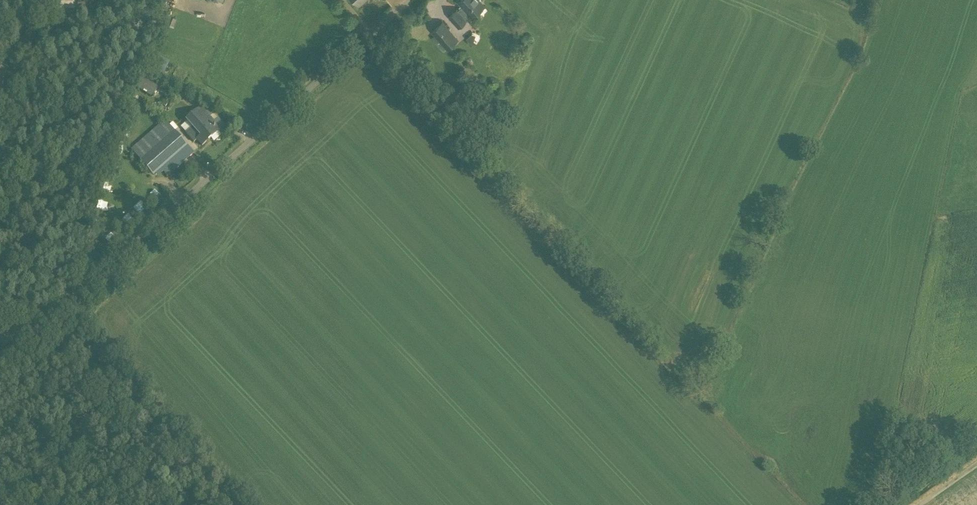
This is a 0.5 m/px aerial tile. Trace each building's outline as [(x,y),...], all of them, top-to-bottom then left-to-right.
[(484,6),(480,1),(479,0),(461,0),(459,1),(463,6),(458,11),(457,10),(449,17),(459,27),(466,20),(465,19),(471,15),(472,16),(484,6)] [(93,7),(82,7),(82,26),(93,26),(93,7)] [(447,48),(458,39),(443,23),(432,32),(447,48)] [(9,69),(0,66),(0,94),(9,69)] [(212,124),(214,122),(206,113),(204,115),(199,110),(187,120),(188,121),(181,127),(186,133),(186,134),(194,143),(196,140),(202,147),(219,132),(212,124)] [(171,172),(191,154),(186,147),(187,146),(174,131),(175,131),(166,121),(151,135),(132,152),(153,175),(165,165),(171,172)]
